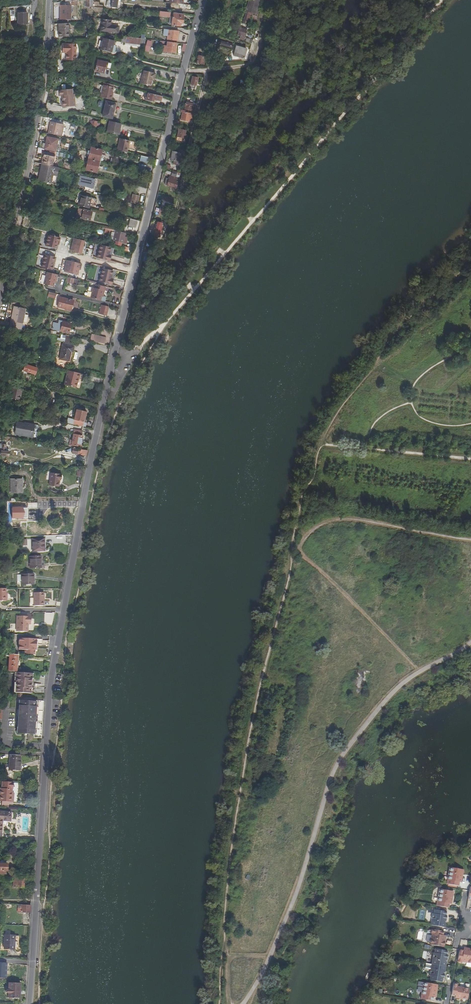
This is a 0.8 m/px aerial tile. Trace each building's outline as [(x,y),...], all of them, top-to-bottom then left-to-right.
[(245,23),(249,24),(251,13),(258,15),(260,7),(258,7),(260,0),(251,0),(245,23)] [(71,6),(60,5),(60,20),(71,20),(71,6)] [(212,7),(210,15),(216,16),(217,12),(218,12),(219,9),(212,7)] [(19,12),(18,23),(27,23),(27,14),(27,11),(21,11),(21,12),(19,12)] [(179,23),(181,23),(182,14),(172,13),(171,21),(168,20),(168,24),(179,26),(179,23)] [(101,32),(118,34),(118,27),(120,27),(120,25),(119,25),(119,22),(111,21),(102,20),(101,32)] [(68,24),(58,24),(58,37),(69,37),(68,24)] [(244,41),(247,30),(240,28),(238,35),(240,36),(239,40),(244,41)] [(163,36),(167,36),(167,40),(176,41),(177,32),(178,31),(164,30),(164,31),(163,36)] [(112,52),(114,41),(103,39),(101,50),(112,52)] [(161,49),(163,49),(163,52),(176,53),(177,43),(176,43),(167,42),(166,45),(162,45),(161,49)] [(76,45),(62,44),(62,51),(66,51),(66,54),(66,61),(75,61),(76,45)] [(239,50),(236,49),(234,55),(244,58),(247,49),(240,47),(239,50)] [(97,60),(94,72),(103,74),(104,68),(110,69),(111,64),(97,60)] [(156,73),(144,71),(141,83),(151,86),(152,80),(152,78),(155,79),(156,73)] [(71,89),(58,91),(59,96),(63,96),(63,102),(62,102),(62,107),(74,107),(73,95),(72,95),(71,89)] [(101,98),(112,100),(113,95),(111,94),(112,92),(102,90),(101,98)] [(147,100),(154,102),(154,99),(161,100),(162,95),(148,93),(147,100)] [(106,102),(102,116),(112,119),(115,104),(106,102)] [(186,102),(185,109),(194,111),(195,107),(193,107),(194,104),(186,102)] [(186,113),(186,112),(182,111),(181,112),(183,113),(181,120),(189,122),(191,115),(186,113)] [(108,133),(118,135),(120,124),(109,121),(106,132),(108,133)] [(47,133),(56,135),(59,124),(49,122),(47,133)] [(184,138),(186,130),(179,128),(177,136),(184,138)] [(43,149),(54,151),(56,139),(46,137),(43,149)] [(117,150),(127,152),(129,141),(120,138),(117,150)] [(89,151),(88,154),(90,155),(89,158),(100,161),(103,150),(92,147),(91,151),(89,151)] [(182,154),(174,152),(172,160),(180,162),(182,154)] [(40,164),(51,166),(54,155),(43,153),(40,164)] [(86,169),(97,172),(100,161),(89,158),(88,162),(86,162),(86,165),(87,165),(86,169)] [(52,176),(56,177),(58,168),(51,166),(40,164),(37,181),(50,184),(52,176)] [(137,170),(144,172),(146,166),(139,164),(137,170)] [(87,192),(94,194),(97,179),(81,176),(79,185),(88,187),(87,192)] [(166,181),(166,184),(167,185),(167,186),(171,186),(171,184),(177,186),(178,182),(176,182),(177,178),(170,176),(168,181),(166,181)] [(139,196),(132,194),(130,202),(137,204),(139,196)] [(79,206),(89,209),(91,198),(81,196),(79,206)] [(159,214),(167,216),(169,209),(160,207),(159,214)] [(90,222),(92,212),(84,210),(82,218),(84,219),(84,220),(90,222)] [(121,243),(122,243),(123,240),(125,233),(115,231),(112,241),(115,241),(114,245),(120,246),(121,243)] [(47,235),(45,246),(55,248),(57,242),(58,242),(59,238),(47,235)] [(74,238),(73,238),(70,250),(75,251),(75,253),(81,254),(82,249),(83,250),(84,247),(83,246),(84,240),(78,239),(74,238)] [(110,247),(100,244),(97,258),(109,260),(110,255),(109,254),(110,247)] [(55,252),(45,250),(41,267),(51,270),(55,252)] [(155,265),(157,257),(150,255),(148,263),(155,265)] [(67,261),(65,272),(78,275),(79,270),(81,270),(82,265),(67,261)] [(112,271),(102,268),(99,282),(111,285),(112,279),(111,279),(112,271)] [(54,279),(55,279),(56,275),(46,272),(43,285),(52,287),(54,279)] [(90,298),(100,301),(102,295),(103,295),(105,287),(98,285),(95,285),(94,288),(91,287),(90,292),(92,292),(90,298)] [(70,310),(72,301),(59,297),(57,307),(70,310)] [(99,314),(107,315),(109,307),(101,305),(99,314)] [(9,329),(20,330),(24,308),(14,306),(9,329)] [(53,323),(51,329),(68,333),(70,323),(59,320),(58,324),(53,323)] [(104,344),(106,338),(96,335),(94,342),(104,344)] [(73,346),(72,346),(69,361),(77,363),(80,353),(83,354),(84,349),(83,348),(84,342),(74,340),(73,346)] [(32,365),(30,369),(29,369),(29,370),(30,370),(30,371),(42,375),(44,368),(32,365)] [(66,371),(63,385),(75,388),(77,379),(78,379),(79,374),(66,371)] [(28,395),(29,391),(20,388),(17,398),(26,401),(27,395),(28,395)] [(74,420),(72,420),(71,424),(76,425),(86,427),(87,423),(84,422),(86,412),(77,410),(74,420)] [(25,423),(17,422),(15,434),(32,437),(32,430),(34,430),(36,424),(25,422),(25,423)] [(76,428),(73,445),(81,446),(83,435),(82,435),(83,431),(81,429),(76,428)] [(6,451),(7,444),(0,443),(0,455),(9,455),(9,451),(6,451)] [(62,480),(62,474),(51,473),(49,485),(59,486),(60,479),(62,480)] [(26,493),(26,486),(25,486),(25,479),(16,479),(16,493),(26,493)] [(27,518),(27,509),(13,509),(13,518),(27,518)] [(44,551),(44,539),(32,540),(32,551),(44,551)] [(41,568),(41,561),(41,557),(29,557),(29,568),(41,568)] [(33,584),(33,575),(21,575),(22,585),(33,584)] [(44,606),(44,594),(34,594),(34,607),(44,606)] [(22,614),(22,616),(18,616),(17,631),(28,632),(28,624),(31,624),(32,615),(22,614)] [(35,650),(36,639),(18,638),(18,649),(23,649),(23,654),(33,654),(34,650),(35,650)] [(15,671),(17,654),(8,654),(7,670),(15,671)] [(30,695),(30,689),(28,689),(28,678),(30,678),(30,674),(11,672),(0,671),(0,693),(3,693),(11,694),(13,694),(17,694),(30,695)] [(8,708),(9,701),(3,700),(3,708),(0,707),(0,720),(1,720),(1,710),(2,710),(3,708),(8,708)] [(36,701),(36,702),(21,702),(19,702),(17,734),(34,734),(34,738),(41,739),(42,726),(42,721),(43,703),(43,701),(36,701)] [(19,771),(20,759),(9,758),(8,770),(19,771)] [(10,798),(11,794),(11,783),(2,783),(1,792),(0,792),(0,800),(0,802),(13,802),(13,798),(10,798)] [(460,882),(462,869),(450,867),(448,880),(447,880),(446,884),(459,886),(459,882),(460,882)] [(13,879),(12,888),(24,888),(24,879),(13,879)] [(450,904),(452,891),(440,889),(438,902),(437,902),(436,906),(448,908),(449,904),(450,904)] [(31,913),(31,905),(22,905),(21,912),(31,913)] [(430,925),(445,927),(446,922),(445,922),(445,921),(446,921),(447,915),(446,915),(446,911),(434,909),(433,913),(432,913),(432,915),(431,916),(431,918),(431,919),(430,925)] [(429,944),(444,947),(445,941),(442,941),(443,935),(444,931),(431,929),(430,933),(431,933),(429,944)] [(4,949),(14,950),(15,936),(5,935),(4,949)] [(470,948),(469,951),(464,950),(459,949),(457,962),(461,963),(462,962),(470,963),(470,948)] [(431,964),(446,967),(447,961),(446,961),(446,960),(447,960),(448,955),(447,955),(447,951),(435,949),(434,952),(433,952),(433,954),(432,955),(432,957),(432,958),(431,964)] [(445,972),(446,967),(431,964),(430,970),(429,971),(429,973),(429,974),(429,976),(430,976),(429,980),(442,982),(442,978),(443,979),(444,973),(444,972),(445,972)] [(17,999),(17,998),(20,998),(20,983),(9,982),(8,997),(9,998),(9,999),(17,999)] [(434,997),(436,984),(424,982),(422,995),(421,995),(420,999),(433,1001),(433,997),(434,997)] [(467,999),(469,988),(458,986),(458,983),(454,982),(451,995),(455,996),(455,998),(459,999),(459,997),(467,999)]
